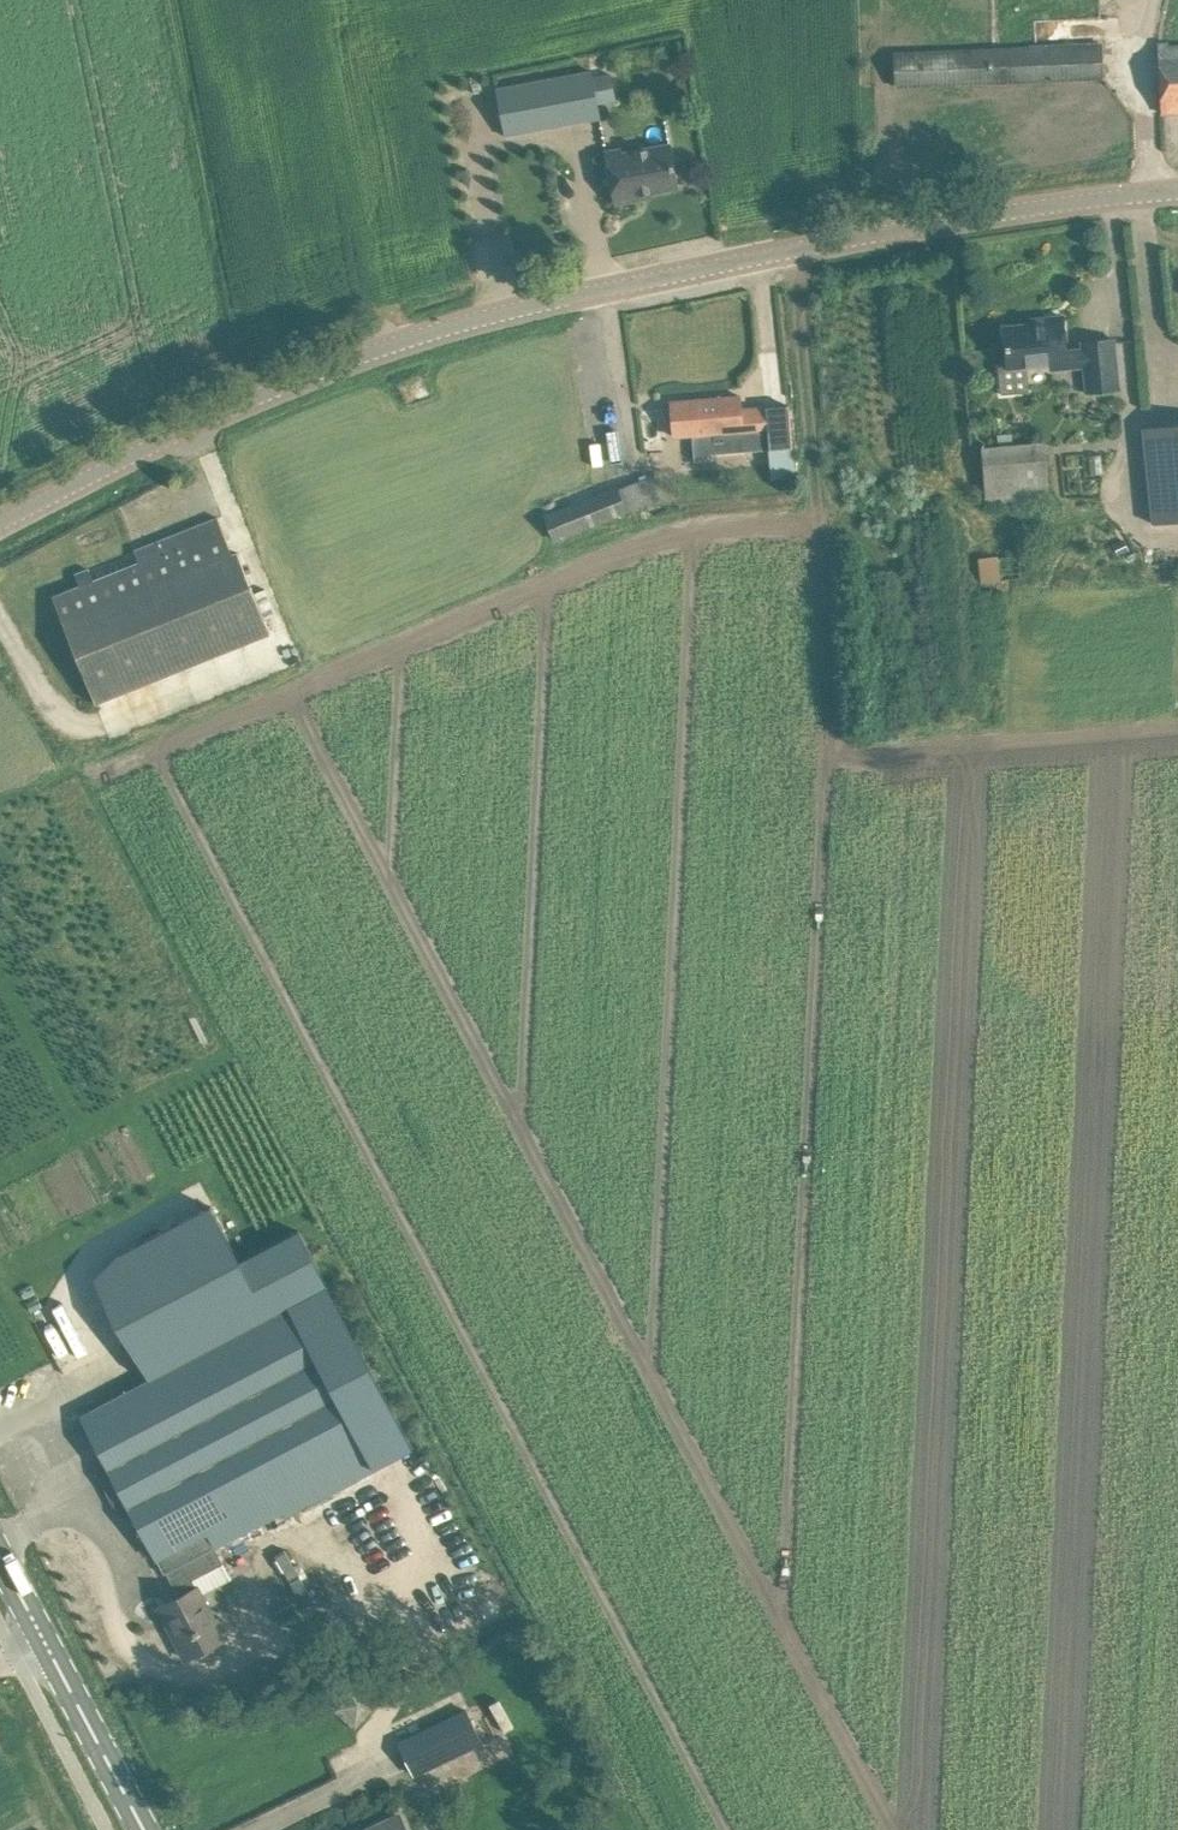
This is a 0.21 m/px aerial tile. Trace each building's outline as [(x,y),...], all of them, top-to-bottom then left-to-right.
[(896,85),(1059,78),(1104,77),(1102,44),(895,53),(896,85)] [(1159,48),(1162,112),(1177,111),(1177,47),(1159,48)] [(497,87),(505,136),(602,117),(599,102),(617,99),(612,71),(592,74),(592,70),(578,72),(497,87)] [(678,186),(670,144),(622,153),(621,149),(606,151),(615,202),(652,196),(651,192),(678,186)] [(1067,351),(1064,316),(1029,319),(1030,324),(1004,326),(1008,364),(998,365),(1001,395),(1030,392),(1027,365),(1065,361),(1066,368),(1085,366),(1088,392),(1119,389),(1113,338),(1083,341),(1084,349),(1067,351)] [(742,408),(740,395),(672,401),(675,436),(693,434),(695,460),(714,458),(712,433),(742,430),(744,450),(764,448),(765,462),(793,460),(792,446),(789,404),(742,408)] [(1177,520),(1177,424),(1142,428),(1153,523),(1177,520)] [(984,463),(986,483),(987,505),(1051,500),(1046,441),(982,446),(984,463)] [(636,480),(545,519),(554,542),(645,503),(636,480)] [(233,553),(218,517),(135,550),(139,561),(93,580),(89,568),(75,574),(80,585),(54,596),(96,702),(270,632),(238,551),(233,553)] [(1124,539),(1114,543),(1119,554),(1129,549),(1124,539)] [(979,579),(1018,577),(1017,553),(978,555),(979,579)] [(103,1404),(82,1415),(108,1464),(98,1469),(122,1515),(132,1510),(165,1573),(167,1572),(215,1547),(225,1542),(284,1511),(286,1514),(375,1467),(412,1448),(303,1239),(299,1230),(256,1252),(240,1261),(221,1225),(220,1224),(211,1205),(124,1251),(140,1281),(107,1298),(149,1380),(103,1404)] [(223,1561),(215,1547),(167,1572),(180,1596),(160,1607),(160,1608),(165,1606),(180,1636),(176,1638),(186,1658),(227,1636),(195,1576),(223,1561)] [(481,1741),(465,1708),(429,1727),(422,1713),(405,1722),(411,1735),(399,1741),(415,1774),(481,1741)] [(399,1814),(367,1829),(407,1829),(399,1814)]
